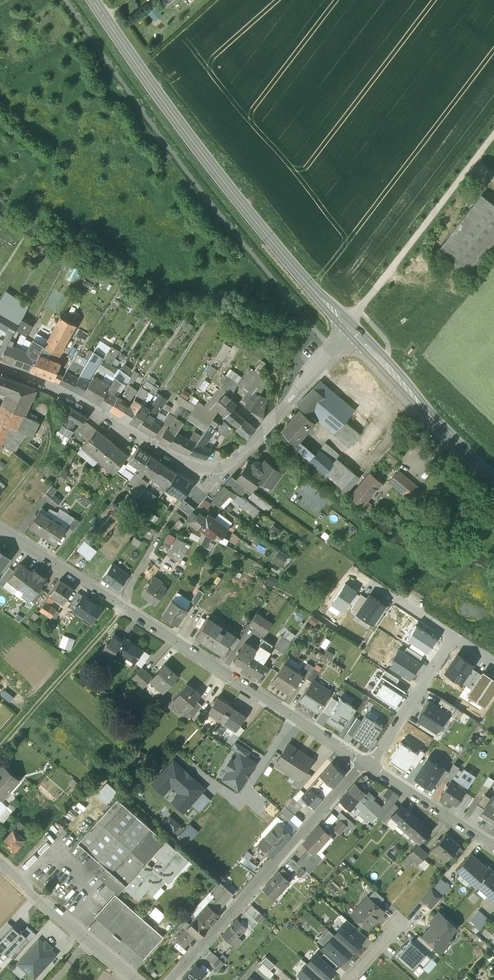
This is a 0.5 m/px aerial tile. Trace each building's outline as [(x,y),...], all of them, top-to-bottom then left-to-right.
[(438,250),(470,274),(493,243),(493,204),(481,194),(438,250)] [(75,284),(83,270),(74,265),(66,279),(75,284)] [(4,294),(0,300),(0,326),(8,331),(12,334),(17,327),(18,324),(11,320),(15,313),(23,317),(27,309),(4,294)] [(123,330),(129,315),(122,312),(116,326),(123,330)] [(23,317),(15,313),(11,320),(18,324),(22,319),(22,318),(23,317)] [(73,324),(60,318),(56,326),(71,334),(75,325),(73,324)] [(32,326),(22,319),(18,324),(17,327),(15,330),(26,336),(32,326)] [(71,334),(56,326),(45,347),(45,348),(59,355),(71,334)] [(0,359),(7,345),(11,338),(6,336),(4,341),(0,339),(0,360),(0,359)] [(111,348),(100,342),(96,349),(104,355),(106,356),(111,348)] [(27,353),(19,349),(18,350),(12,364),(30,371),(39,356),(44,347),(45,348),(45,347),(43,345),(42,348),(32,343),(27,353)] [(218,357),(225,361),(233,347),(226,344),(218,357)] [(7,345),(0,359),(12,364),(18,350),(16,349),(7,345)] [(45,348),(44,347),(39,356),(56,362),(59,355),(45,348)] [(111,348),(108,353),(116,358),(119,352),(111,348)] [(102,357),(104,355),(96,349),(94,352),(102,357)] [(102,357),(94,352),(90,358),(98,363),(102,357)] [(99,368),(107,373),(116,358),(108,353),(99,368)] [(214,359),(206,354),(203,359),(211,364),(214,359)] [(56,362),(39,356),(30,371),(54,380),(60,364),(56,362)] [(98,363),(90,358),(84,368),(80,376),(88,380),(98,363)] [(73,363),(66,373),(78,379),(80,376),(84,368),(73,363)] [(111,366),(107,373),(113,377),(117,369),(111,366)] [(94,376),(101,381),(107,373),(99,368),(94,376)] [(230,371),(226,376),(228,377),(238,384),(243,376),(237,372),(235,374),(230,371)] [(78,379),(66,373),(59,383),(72,390),(78,379)] [(101,381),(108,385),(113,377),(107,373),(101,381)] [(88,380),(80,376),(78,379),(72,390),(82,395),(88,385),(91,381),(88,380)] [(94,376),(88,385),(96,389),(101,381),(94,376)] [(238,384),(228,377),(223,384),(220,388),(221,389),(226,392),(231,396),(238,385),(238,384)] [(6,378),(1,390),(8,392),(14,381),(6,378)] [(121,382),(115,378),(110,385),(107,391),(114,395),(121,382)] [(27,386),(14,381),(8,392),(3,405),(24,416),(36,390),(27,386)] [(101,381),(96,389),(90,399),(98,404),(107,391),(110,385),(108,385),(101,381)] [(320,381),(298,405),(309,415),(313,411),(337,432),(354,410),(320,381)] [(154,386),(147,382),(142,388),(149,393),(152,388),(154,386)] [(219,391),(210,384),(205,392),(213,398),(219,391)] [(96,389),(88,385),(82,395),(90,399),(96,389)] [(139,387),(135,385),(130,392),(135,394),(139,387)] [(142,388),(134,400),(141,404),(146,398),(149,393),(142,388)] [(197,403),(191,413),(209,425),(219,411),(222,407),(217,402),(226,392),(221,389),(219,391),(213,398),(205,408),(197,403)] [(128,390),(121,399),(129,403),(135,394),(130,392),(128,390)] [(114,395),(107,391),(98,404),(109,411),(118,398),(114,395)] [(226,392),(217,402),(222,407),(223,408),(226,405),(225,404),(229,399),(230,400),(233,397),(231,396),(226,392)] [(254,393),(245,406),(256,414),(261,405),(258,404),(261,398),(254,393)] [(166,399),(159,395),(156,400),(163,405),(166,399)] [(180,397),(162,424),(166,427),(165,430),(166,431),(169,432),(179,419),(184,423),(191,413),(197,403),(199,401),(193,396),(188,403),(180,397)] [(121,399),(118,398),(109,411),(120,417),(127,406),(129,403),(121,399)] [(266,401),(261,398),(258,404),(261,405),(256,414),(263,416),(266,401)] [(229,399),(225,404),(226,405),(223,408),(222,407),(219,411),(220,412),(226,417),(232,410),(232,409),(236,404),(230,400),(229,399)] [(141,404),(134,400),(129,408),(127,406),(120,417),(129,422),(141,404)] [(156,400),(147,414),(155,418),(163,405),(156,400)] [(141,404),(129,422),(137,428),(144,417),(145,417),(150,409),(144,406),(141,404)] [(3,405),(1,410),(0,413),(0,420),(10,426),(17,430),(24,416),(3,405)] [(74,410),(65,425),(71,429),(81,414),(74,410)] [(245,420),(232,410),(226,417),(238,428),(245,420)] [(300,410),(281,431),(294,446),(298,441),(315,423),(300,410)] [(166,417),(158,412),(153,422),(161,426),(166,417)] [(155,418),(147,414),(145,417),(153,422),(155,418)] [(145,417),(144,417),(137,428),(153,438),(161,426),(153,422),(145,417)] [(179,419),(169,432),(175,436),(181,428),(184,423),(179,419)] [(0,420),(0,438),(4,440),(10,426),(0,420)] [(219,425),(213,420),(210,424),(216,430),(219,425)] [(256,430),(245,420),(238,428),(236,431),(247,440),(256,430)] [(233,429),(225,423),(218,431),(227,438),(233,429)] [(166,427),(162,424),(161,426),(154,437),(160,441),(166,431),(165,430),(166,427)] [(196,445),(189,454),(207,460),(211,449),(204,447),(208,442),(210,443),(213,438),(212,437),(216,430),(210,424),(201,437),(196,445)] [(65,425),(59,433),(66,438),(71,429),(65,425)] [(96,430),(82,448),(98,461),(112,444),(96,430)] [(24,437),(18,431),(13,436),(19,442),(24,437)] [(169,432),(166,431),(160,441),(159,442),(168,446),(169,445),(175,436),(169,432)] [(195,434),(193,433),(189,441),(190,442),(196,445),(201,437),(197,435),(195,434)] [(179,436),(176,434),(175,436),(169,445),(184,453),(190,442),(189,441),(179,436)] [(319,451),(315,456),(298,441),(294,446),(303,454),(342,489),(354,474),(337,459),(333,463),(319,451)] [(190,442),(184,453),(189,454),(196,445),(190,442)] [(112,444),(98,461),(114,475),(128,457),(112,444)] [(340,455),(326,444),(319,451),(333,463),(337,459),(340,455)] [(150,456),(138,449),(128,463),(140,471),(150,456)] [(163,465),(150,456),(140,471),(145,474),(153,480),(163,465)] [(251,467),(248,464),(236,480),(251,491),(259,479),(271,488),(281,472),(265,461),(262,465),(259,462),(254,463),(251,467)] [(163,465),(153,480),(162,486),(167,478),(171,481),(176,475),(163,465)] [(133,490),(145,474),(140,471),(138,475),(136,474),(127,485),(133,490)] [(419,489),(399,472),(390,482),(411,499),(419,489)] [(379,481),(370,473),(366,479),(365,479),(360,485),(371,494),(381,483),(381,482),(382,481),(380,479),(379,481)] [(171,481),(169,484),(179,491),(186,482),(176,475),(171,481)] [(232,477),(225,485),(232,491),(235,493),(243,485),(232,477)] [(179,491),(176,496),(182,500),(193,486),(186,482),(179,491)] [(179,491),(169,484),(166,488),(176,496),(179,491)] [(51,485),(43,495),(48,500),(53,494),(57,489),(51,485)] [(225,485),(212,500),(219,505),(229,495),(232,491),(225,485)] [(371,494),(360,485),(351,496),(362,506),(364,503),(371,494)] [(196,487),(184,502),(191,508),(194,504),(203,493),(196,487)] [(170,492),(166,488),(157,500),(162,503),(170,492)] [(149,491),(146,489),(141,497),(152,505),(158,497),(149,491)] [(253,493),(247,489),(243,494),(249,498),(253,493)] [(61,500),(53,494),(48,500),(56,506),(61,500)] [(245,500),(237,495),(233,499),(242,505),(244,502),(245,500)] [(210,506),(204,501),(199,507),(196,510),(199,512),(205,517),(206,517),(208,515),(209,514),(207,509),(210,506)] [(191,508),(184,502),(179,508),(189,516),(190,515),(191,516),(193,514),(196,516),(199,512),(196,510),(195,511),(191,508)] [(372,509),(364,503),(362,506),(370,512),(372,509)] [(39,511),(29,526),(43,535),(53,520),(39,511)] [(196,516),(193,514),(191,516),(188,521),(191,523),(190,524),(197,529),(205,517),(199,512),(196,516)] [(208,515),(206,517),(205,517),(197,529),(204,534),(213,539),(223,527),(208,515)] [(73,518),(68,527),(73,530),(80,522),(73,518)] [(66,528),(53,520),(43,535),(56,544),(66,528)] [(150,527),(146,533),(151,536),(154,530),(150,527)] [(227,530),(223,527),(213,539),(218,542),(227,530)] [(204,534),(199,544),(208,548),(213,539),(204,534)] [(233,534),(224,545),(232,550),(240,538),(233,534)] [(177,539),(168,556),(180,563),(190,546),(177,539)] [(97,551),(84,541),(77,550),(90,560),(97,551)] [(9,559),(0,552),(0,571),(9,559)] [(285,566),(290,558),(279,553),(275,561),(285,566)] [(14,571),(8,580),(18,588),(20,585),(30,571),(20,564),(14,571)] [(128,577),(112,565),(103,577),(119,589),(128,577)] [(0,580),(0,585),(3,587),(8,580),(14,571),(9,568),(0,580)] [(30,571),(20,585),(26,589),(22,594),(30,600),(40,587),(46,579),(32,569),(30,571)] [(163,582),(155,577),(153,579),(162,585),(163,582)] [(153,579),(152,578),(142,594),(150,599),(150,600),(155,604),(166,588),(153,579)] [(73,589),(60,580),(50,594),(53,596),(63,603),(73,589)] [(332,605),(343,612),(348,603),(355,594),(356,592),(345,585),(332,605)] [(40,587),(30,600),(35,603),(44,591),(40,587)] [(190,602),(189,604),(190,605),(195,608),(204,593),(198,589),(190,602)] [(78,592),(70,604),(76,607),(83,596),(78,592)] [(190,602),(177,593),(173,601),(187,610),(190,605),(189,604),(190,602)] [(50,594),(44,602),(47,604),(53,596),(50,594)] [(348,603),(354,607),(360,597),(355,594),(348,603)] [(354,607),(352,610),(358,614),(367,599),(361,595),(360,597),(354,607)] [(367,599),(358,614),(373,624),(386,606),(370,595),(367,599)] [(101,608),(83,596),(76,607),(73,611),(91,623),(101,608)] [(187,610),(173,601),(163,616),(177,625),(187,610)] [(47,604),(44,602),(40,609),(51,617),(55,610),(47,604)] [(272,625),(256,614),(250,624),(266,635),(272,625)] [(195,637),(202,641),(214,623),(207,618),(195,637)] [(214,623),(202,641),(223,654),(228,646),(235,636),(214,623)] [(416,626),(407,639),(413,643),(426,651),(428,653),(437,639),(416,626)] [(65,635),(61,647),(73,651),(77,639),(65,635)] [(235,636),(228,646),(233,650),(240,640),(235,636)] [(112,637),(108,643),(107,642),(101,652),(111,659),(117,651),(116,650),(121,642),(112,637)] [(291,643),(282,637),(274,647),(284,654),(291,643)] [(143,651),(124,638),(121,642),(116,650),(117,651),(135,662),(143,651)] [(273,645),(263,639),(259,645),(269,651),(273,645)] [(245,643),(233,661),(244,668),(252,656),(256,650),(245,643)] [(422,657),(426,651),(413,643),(409,649),(422,657)] [(269,651),(259,645),(256,650),(252,656),(262,662),(269,651)] [(404,653),(419,663),(422,657),(409,649),(407,648),(404,653)] [(404,653),(399,650),(393,659),(395,661),(391,667),(410,679),(414,673),(414,672),(419,663),(404,653)] [(471,668),(473,665),(458,655),(446,673),(461,683),(471,668)] [(262,662),(252,656),(244,668),(259,678),(267,666),(262,662)] [(308,663),(300,675),(302,676),(303,676),(307,679),(314,668),(308,663)] [(178,677),(164,665),(153,678),(151,679),(152,680),(165,691),(178,677)] [(298,670),(293,667),(290,668),(284,665),(272,683),(290,694),(302,676),(300,675),(297,673),(298,670)] [(142,668),(132,678),(139,684),(149,674),(142,668)] [(320,672),(314,668),(307,679),(312,682),(311,682),(313,683),(320,672)] [(477,672),(471,668),(461,683),(467,687),(477,672)] [(382,676),(396,685),(399,680),(385,671),(382,676)] [(467,687),(472,690),(482,675),(477,672),(467,687)] [(483,673),(482,675),(472,690),(469,695),(485,706),(493,692),(493,681),(483,673)] [(149,674),(139,684),(144,689),(152,680),(151,679),(153,678),(149,674)] [(396,685),(382,676),(372,692),(395,707),(405,691),(396,685)] [(313,683),(311,682),(299,701),(316,712),(328,693),(313,683)] [(201,697),(187,684),(173,700),(187,712),(197,701),(201,697)] [(7,691),(4,696),(13,702),(16,697),(7,691)] [(230,707),(217,698),(208,712),(221,721),(230,707)] [(333,698),(323,713),(330,717),(335,710),(333,709),(338,701),(333,698)] [(338,701),(333,709),(335,710),(330,717),(326,722),(341,732),(356,708),(340,698),(338,701)] [(437,706),(451,716),(456,708),(441,699),(437,706)] [(197,701),(187,712),(193,718),(199,711),(202,706),(197,701)] [(446,724),(451,716),(437,706),(428,701),(420,713),(422,714),(418,720),(436,731),(442,722),(446,724)] [(246,717),(230,707),(221,721),(229,726),(237,730),(246,717)] [(193,718),(192,719),(196,723),(204,715),(199,711),(193,718)] [(362,721),(352,736),(361,742),(360,743),(369,748),(383,726),(366,715),(362,721)] [(357,718),(348,733),(352,736),(362,721),(357,718)] [(229,726),(221,721),(220,724),(215,729),(224,735),(229,726)] [(239,738),(234,733),(227,742),(231,746),(239,738)] [(250,752),(235,742),(231,747),(240,753),(247,757),(250,752)] [(410,764),(418,752),(401,742),(389,761),(406,771),(410,764)] [(314,760),(289,744),(275,765),(297,778),(299,774),(303,777),(306,771),(314,760)] [(420,749),(418,752),(410,764),(415,768),(425,752),(420,749)] [(247,757),(240,753),(234,762),(231,760),(225,769),(229,771),(223,780),(239,790),(247,777),(246,776),(248,772),(250,773),(256,763),(247,757)] [(434,784),(444,769),(428,759),(415,779),(427,786),(431,782),(434,784)] [(190,805),(199,813),(211,800),(202,792),(205,789),(192,777),(191,778),(185,773),(186,772),(174,761),(152,784),(163,794),(171,786),(180,793),(172,802),(183,812),(190,805)] [(345,774),(332,763),(320,776),(324,780),(333,788),(345,774)] [(449,772),(446,776),(452,780),(459,768),(454,764),(449,772)] [(0,771),(0,796),(3,798),(9,791),(7,789),(16,779),(2,767),(2,768),(0,771)] [(444,769),(434,784),(439,787),(446,776),(449,772),(444,769)] [(303,777),(299,774),(297,778),(293,784),(301,789),(313,776),(306,771),(303,777)] [(324,780),(320,776),(314,782),(319,786),(324,780)] [(305,793),(300,799),(305,803),(308,806),(310,804),(315,808),(323,799),(314,791),(319,786),(314,782),(305,793)] [(450,782),(449,782),(441,795),(456,805),(465,792),(450,782)] [(370,802),(363,796),(366,793),(365,793),(355,784),(349,790),(360,800),(366,806),(370,802)] [(489,789),(483,785),(477,795),(482,799),(485,794),(485,795),(489,789)] [(301,789),(293,798),(303,806),(305,803),(300,799),(305,793),(301,789)] [(360,800),(349,790),(340,801),(350,810),(352,809),(360,800)] [(375,798),(367,791),(365,793),(366,793),(363,796),(370,802),(379,810),(381,808),(373,800),(375,798)] [(485,795),(485,794),(482,799),(477,805),(483,809),(490,798),(485,795)] [(491,797),(490,798),(483,809),(479,815),(493,824),(493,798),(491,797)] [(131,849),(147,863),(166,841),(118,798),(98,820),(131,849)] [(293,798),(281,812),(290,820),(303,806),(293,798)] [(389,799),(383,807),(388,811),(394,804),(389,799)] [(366,806),(360,800),(352,809),(366,822),(368,820),(370,822),(376,815),(366,806)] [(381,808),(379,810),(370,802),(366,806),(376,815),(380,819),(388,811),(383,807),(381,808)] [(394,804),(388,811),(392,815),(399,808),(394,804)] [(416,818),(401,805),(399,808),(392,815),(391,816),(392,817),(390,818),(390,819),(393,821),(394,819),(399,823),(398,825),(405,831),(416,818)] [(0,815),(0,819),(3,822),(11,812),(6,808),(0,815)] [(388,811),(380,819),(385,824),(390,819),(390,818),(392,817),(391,816),(392,815),(388,811)] [(290,820),(281,812),(277,816),(286,824),(290,820)] [(277,816),(261,834),(265,838),(277,824),(282,828),(286,825),(286,824),(277,816)] [(431,831),(416,818),(405,831),(402,834),(408,840),(411,836),(420,844),(431,831)] [(131,849),(98,820),(78,842),(107,869),(111,872),(131,849)] [(20,821),(14,828),(18,832),(24,825),(20,821)] [(342,821),(335,828),(340,832),(346,825),(342,821)] [(265,838),(260,844),(273,856),(291,836),(282,828),(277,824),(265,838)] [(319,826),(304,844),(309,848),(314,853),(314,852),(329,835),(319,826)] [(18,832),(14,828),(2,841),(14,851),(25,839),(18,832)] [(459,847),(445,834),(432,849),(446,861),(459,847)] [(177,850),(166,841),(147,863),(157,872),(177,850)] [(417,846),(408,855),(414,860),(422,850),(417,846)] [(309,848),(296,863),(305,871),(309,874),(322,859),(314,852),(314,853),(309,848)] [(131,849),(111,872),(107,869),(101,876),(119,893),(124,887),(147,863),(131,849)] [(177,850),(157,872),(166,880),(165,880),(168,883),(188,861),(177,850)] [(422,850),(414,860),(419,865),(427,855),(422,850)] [(487,868),(471,853),(456,870),(475,887),(476,886),(475,885),(482,877),(483,876),(482,874),(487,868)] [(296,863),(292,859),(288,864),(297,872),(301,867),(296,863)] [(147,863),(124,887),(137,899),(146,890),(152,895),(165,880),(166,880),(157,872),(147,863)] [(305,871),(301,867),(297,872),(295,873),(300,877),(305,871)] [(489,867),(487,868),(482,874),(483,876),(482,877),(475,885),(476,886),(493,902),(493,872),(489,867)] [(292,877),(283,869),(279,873),(289,881),(292,877)] [(278,872),(263,889),(276,901),(283,893),(280,891),(289,881),(279,873),(278,872)] [(450,887),(440,879),(432,888),(441,897),(450,887)] [(219,880),(210,891),(215,895),(217,892),(222,887),(223,887),(224,885),(219,880)] [(223,887),(222,887),(217,892),(225,899),(225,900),(230,895),(223,887)] [(441,897),(432,888),(421,900),(431,909),(441,897)] [(384,899),(374,890),(368,897),(378,906),(384,899)] [(210,891),(192,912),(196,916),(207,904),(215,895),(210,891)] [(225,899),(217,892),(215,895),(207,904),(214,911),(225,899)] [(161,937),(115,897),(98,916),(143,956),(161,937)] [(368,897),(356,910),(360,914),(356,919),(367,928),(376,918),(381,916),(384,912),(378,906),(368,897)] [(207,904),(196,916),(208,927),(219,915),(214,911),(207,904)] [(260,913),(251,905),(246,911),(255,919),(260,913)] [(479,911),(470,920),(480,929),(489,920),(479,911)] [(260,913),(255,919),(259,923),(265,917),(260,913)] [(438,913),(431,921),(431,925),(432,926),(430,928),(430,927),(429,928),(430,929),(425,934),(424,933),(424,934),(439,947),(444,941),(451,941),(450,934),(454,930),(444,922),(446,920),(438,913)] [(196,916),(186,928),(195,936),(198,938),(208,927),(196,916)] [(237,919),(222,936),(235,947),(241,940),(238,937),(247,927),(241,922),(237,919)] [(244,919),(241,922),(247,927),(250,924),(244,919)] [(1,940),(13,927),(8,923),(0,931),(0,939),(1,940)] [(365,936),(351,924),(347,928),(361,940),(365,936)] [(347,928),(344,925),(335,935),(352,951),(362,941),(361,940),(347,928)] [(13,926),(13,927),(1,940),(0,941),(0,953),(2,955),(4,952),(8,957),(25,938),(26,937),(22,933),(13,926)] [(30,942),(36,935),(27,927),(22,933),(26,937),(25,938),(30,942)] [(186,928),(177,940),(185,947),(195,936),(186,928)] [(486,930),(479,938),(493,951),(493,937),(486,930)] [(352,951),(335,935),(325,946),(328,949),(342,961),(343,962),(352,951)] [(413,942),(427,954),(433,948),(419,935),(413,942)] [(413,942),(411,940),(403,949),(402,948),(394,956),(413,973),(419,965),(422,968),(431,958),(427,954),(413,942)] [(39,941),(19,964),(35,978),(55,955),(39,941)] [(342,961),(328,949),(324,954),(338,966),(342,961)] [(219,959),(211,951),(205,957),(214,964),(219,959)] [(317,955),(308,965),(325,979),(327,979),(335,971),(334,970),(320,958),(317,955)] [(274,970),(279,964),(269,957),(260,969),(272,978),(276,972),(274,970)] [(214,964),(214,965),(219,969),(224,963),(219,959),(214,964)] [(183,979),(200,979),(206,974),(199,968),(196,965),(183,979)] [(308,965),(299,975),(303,978),(305,979),(325,979),(308,965)] [(208,971),(202,966),(199,968),(206,974),(208,971)]
